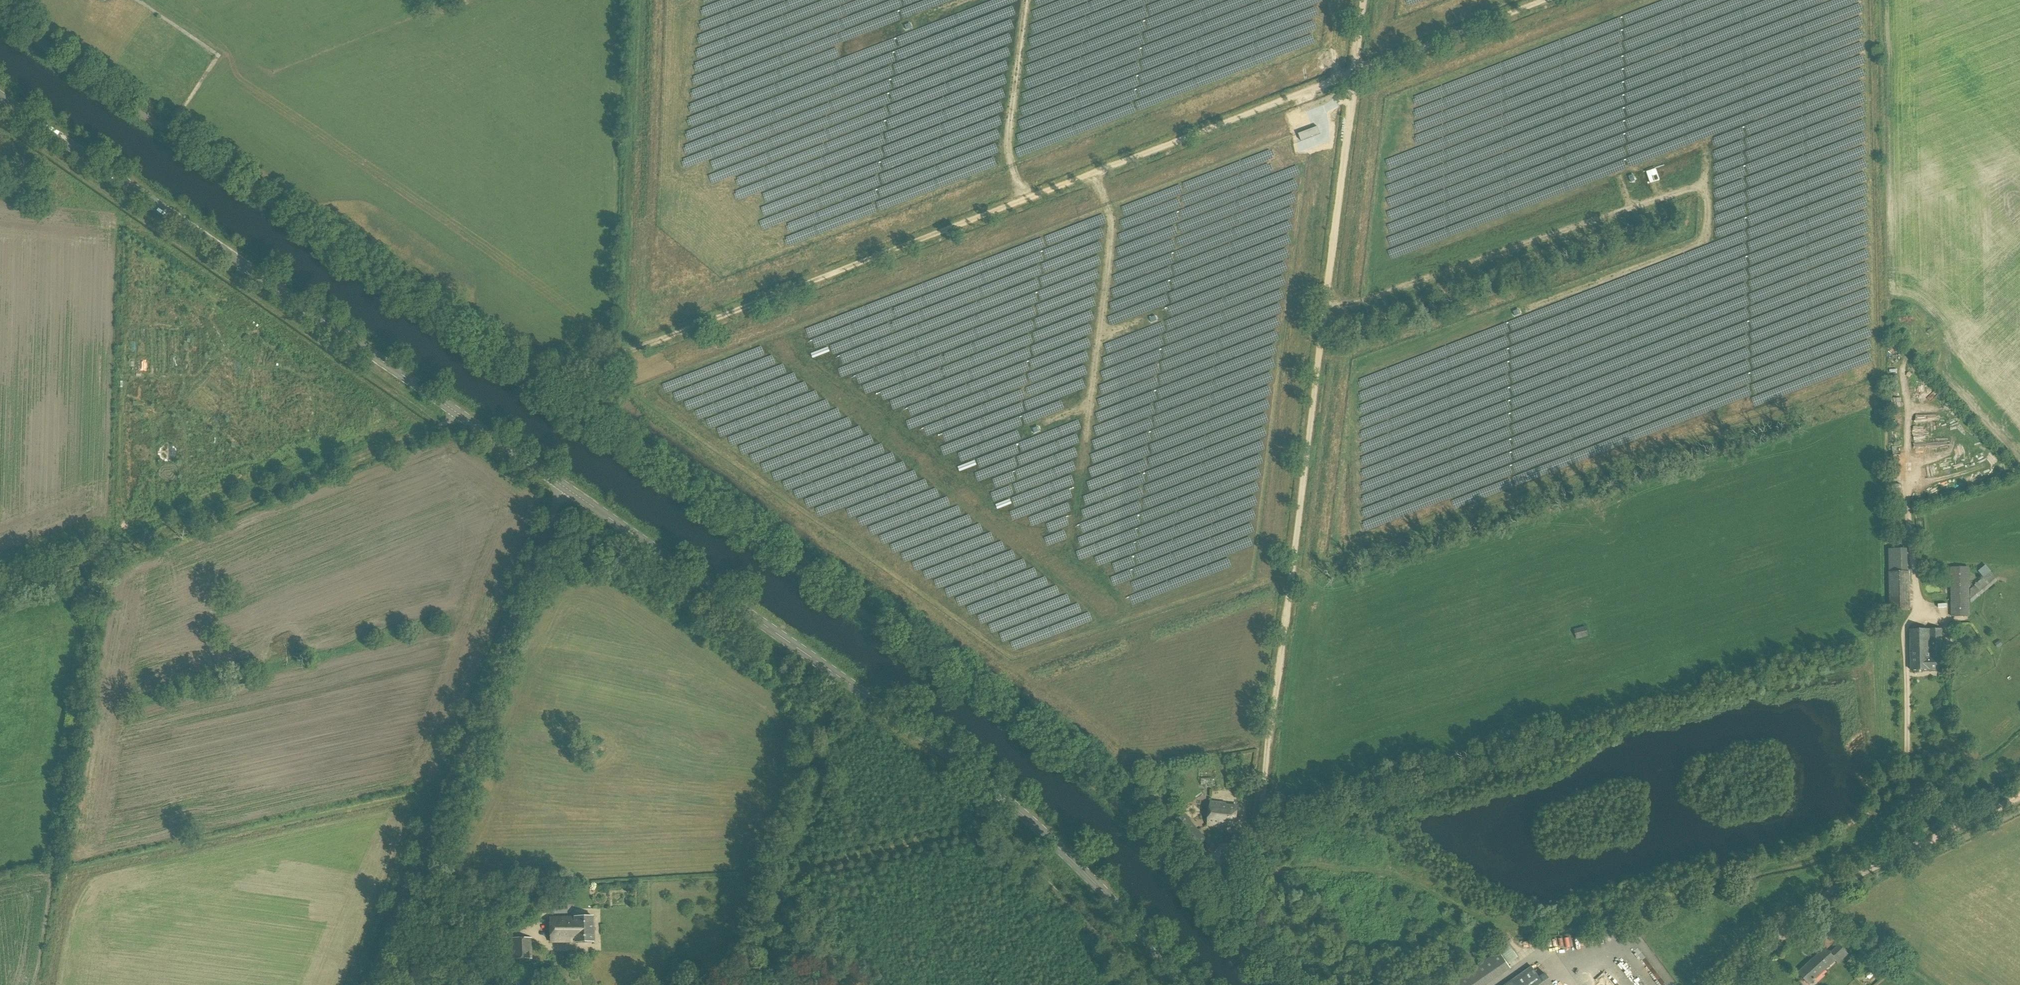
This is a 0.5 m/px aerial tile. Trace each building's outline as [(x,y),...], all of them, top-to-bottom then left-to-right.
[(1298,134),(1301,141),(1321,134),(1318,127),(1298,134)] [(1969,604),(1969,589),(1969,567),(1950,567),(1951,617),(1970,616),(1969,604)] [(1907,569),(1886,570),(1887,607),(1908,607),(1907,569)] [(1969,589),(1969,604),(1997,581),(1990,572),(1988,574),(1981,580),(1969,589)] [(1585,627),(1574,630),(1576,639),(1588,636),(1585,627)] [(1911,630),(1911,670),(1939,669),(1939,659),(1942,659),(1942,630),(1929,630),(1911,630)] [(1208,824),(1223,826),(1224,825),(1234,826),(1236,806),(1225,805),(1225,803),(1210,801),(1208,824)] [(1182,830),(1197,848),(1206,840),(1191,822),(1182,830)] [(557,895),(557,905),(575,905),(575,895),(557,895)] [(572,941),(571,917),(550,918),(550,942),(572,941)] [(571,917),(572,941),(593,941),(593,917),(571,917)] [(1574,934),(1546,937),(1547,943),(1552,942),(1552,946),(1559,945),(1558,941),(1575,939),(1574,934)] [(512,938),(512,959),(532,959),(532,938),(512,938)] [(1643,939),(1634,944),(1636,949),(1646,945),(1643,939)] [(1799,973),(1809,984),(1835,959),(1838,962),(1847,954),(1839,945),(1830,953),(1825,948),(1799,973)] [(1511,970),(1499,952),(1452,984),(1489,984),(1511,970)] [(1615,956),(1618,961),(1626,958),(1624,952),(1615,956)] [(1545,975),(1539,979),(1532,968),(1514,981),(1513,979),(1505,984),(1552,984),(1545,975)]
